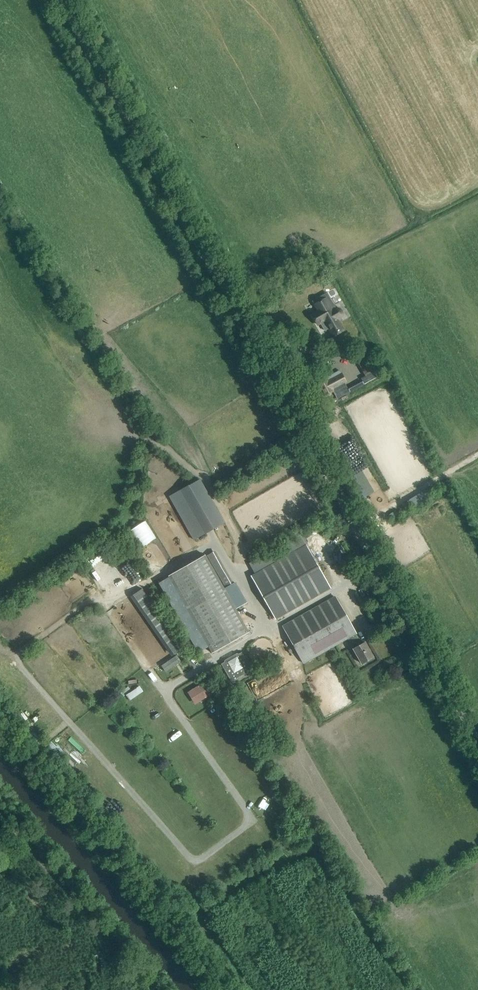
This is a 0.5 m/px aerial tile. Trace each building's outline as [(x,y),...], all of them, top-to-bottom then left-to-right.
[(334,336),(343,330),(338,321),(342,318),(343,317),(343,314),(343,312),(342,310),(340,308),(336,308),(334,309),(326,297),(315,304),(318,310),(312,314),(317,325),(320,323),(325,331),(329,328),(334,336)] [(365,375),(363,376),(366,382),(382,375),(372,354),(358,360),(365,375)] [(346,382),(342,374),(328,381),(326,378),(317,382),(324,396),(333,391),(332,389),(346,382)] [(332,389),(333,391),(337,399),(351,392),(346,382),(332,389)] [(346,444),(354,439),(348,430),(340,435),(346,444)] [(422,480),(410,486),(412,490),(424,484),(422,480)] [(130,528),(141,547),(157,538),(146,519),(130,528)] [(276,620),(330,589),(305,545),(251,576),(276,620)] [(226,589),(234,584),(215,551),(207,556),(226,589)] [(212,653),(249,632),(205,555),(168,576),(212,653)] [(361,645),(355,635),(356,634),(335,597),(283,627),(303,663),(348,639),(353,649),(361,664),(373,658),(365,643),(361,645)] [(231,682),(252,670),(242,653),(239,654),(237,654),(225,660),(224,663),(221,664),(231,682)] [(200,701),(211,695),(204,683),(187,693),(191,699),(197,695),(200,701)]
